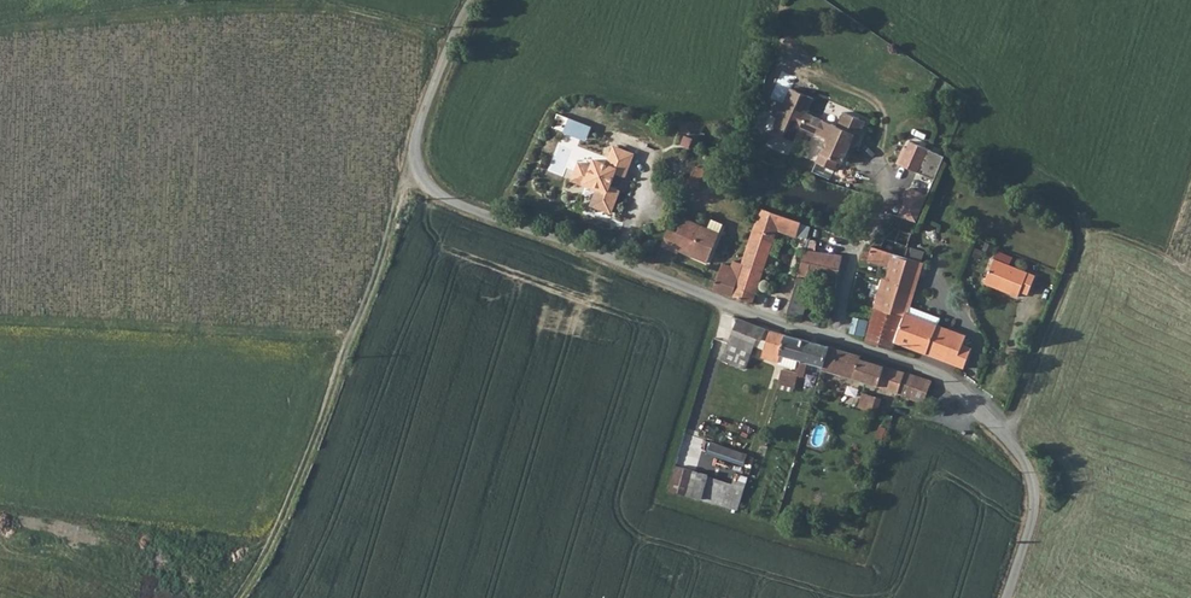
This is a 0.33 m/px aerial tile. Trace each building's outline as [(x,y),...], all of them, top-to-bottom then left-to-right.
[(836,128),(806,115),(812,101),(789,91),(783,106),(775,103),(769,117),(777,120),(771,135),(794,144),(800,130),(814,136),(816,133),(827,138),(816,164),(834,172),(838,162),(843,164),(851,145),(855,136),(859,137),(865,123),(843,113),(836,128)] [(855,146),(859,137),(855,136),(851,145),(855,146)] [(910,142),(900,165),(935,180),(945,157),(910,142)] [(632,154),(613,147),(606,165),(593,160),(590,168),(578,164),(571,181),(585,184),(597,188),(596,191),(591,206),(610,213),(619,190),(609,187),(614,174),(624,177),(632,154)] [(699,187),(706,170),(696,166),(689,183),(699,187)] [(928,196),(911,189),(899,216),(917,222),(928,196)] [(731,296),(753,302),(776,236),(777,236),(779,230),(797,236),(802,222),(762,208),(742,264),(731,296)] [(684,218),(677,233),(669,229),(661,246),(678,253),(679,251),(707,262),(723,224),(711,219),(708,227),(684,218)] [(871,262),(880,265),(878,271),(877,276),(884,278),(894,253),(906,257),(909,247),(907,246),(913,233),(895,228),(886,237),(881,248),(872,246),(871,251),(864,249),(862,258),(868,261),(871,262)] [(991,252),(994,246),(986,243),(983,249),(991,252)] [(922,261),(925,251),(909,247),(906,257),(909,258),(922,261)] [(843,255),(806,250),(798,275),(827,283),(827,286),(836,288),(839,276),(843,255)] [(893,313),(904,317),(895,342),(915,349),(935,357),(964,368),(972,348),(963,344),(967,335),(928,320),(910,313),(912,306),(924,262),(922,261),(909,258),(898,293),(896,302),(893,313)] [(1027,294),(1035,275),(995,259),(985,283),(1018,296),(1020,291),(1027,294)] [(732,267),(722,263),(713,290),(731,296),(742,264),(734,262),(732,267)] [(787,316),(797,280),(786,276),(775,313),(787,316)] [(801,321),(815,282),(798,277),(797,280),(787,316),(801,321)] [(880,288),(866,284),(864,292),(878,296),(880,288)] [(893,313),(896,302),(887,299),(878,296),(875,307),(893,313)] [(910,313),(928,320),(930,313),(912,306),(910,313)] [(893,313),(875,307),(866,341),(892,349),(895,342),(904,317),(893,313)] [(757,326),(738,319),(729,341),(749,349),(751,343),(753,337),(760,340),(761,337),(765,328),(757,326)] [(778,361),(780,354),(797,358),(802,360),(807,340),(771,330),(768,339),(765,347),(762,357),(778,361)] [(753,337),(751,343),(765,347),(768,339),(761,337),(760,340),(753,337)] [(808,361),(824,366),(830,346),(820,343),(807,340),(802,360),(798,370),(784,366),(779,381),(793,386),(797,373),(803,375),(808,361)] [(847,351),(830,346),(824,366),(823,369),(854,378),(861,359),(862,356),(847,351)] [(797,358),(780,354),(778,361),(778,363),(795,367),(797,358)] [(854,378),(908,396),(914,376),(905,373),(861,359),(854,378)] [(914,376),(908,396),(924,400),(932,381),(914,376)] [(864,393),(863,393),(859,407),(872,411),(877,397),(868,394),(866,394),(864,393)] [(712,441),(708,453),(746,465),(750,453),(712,441)] [(737,509),(740,499),(701,487),(698,497),(737,509)]
